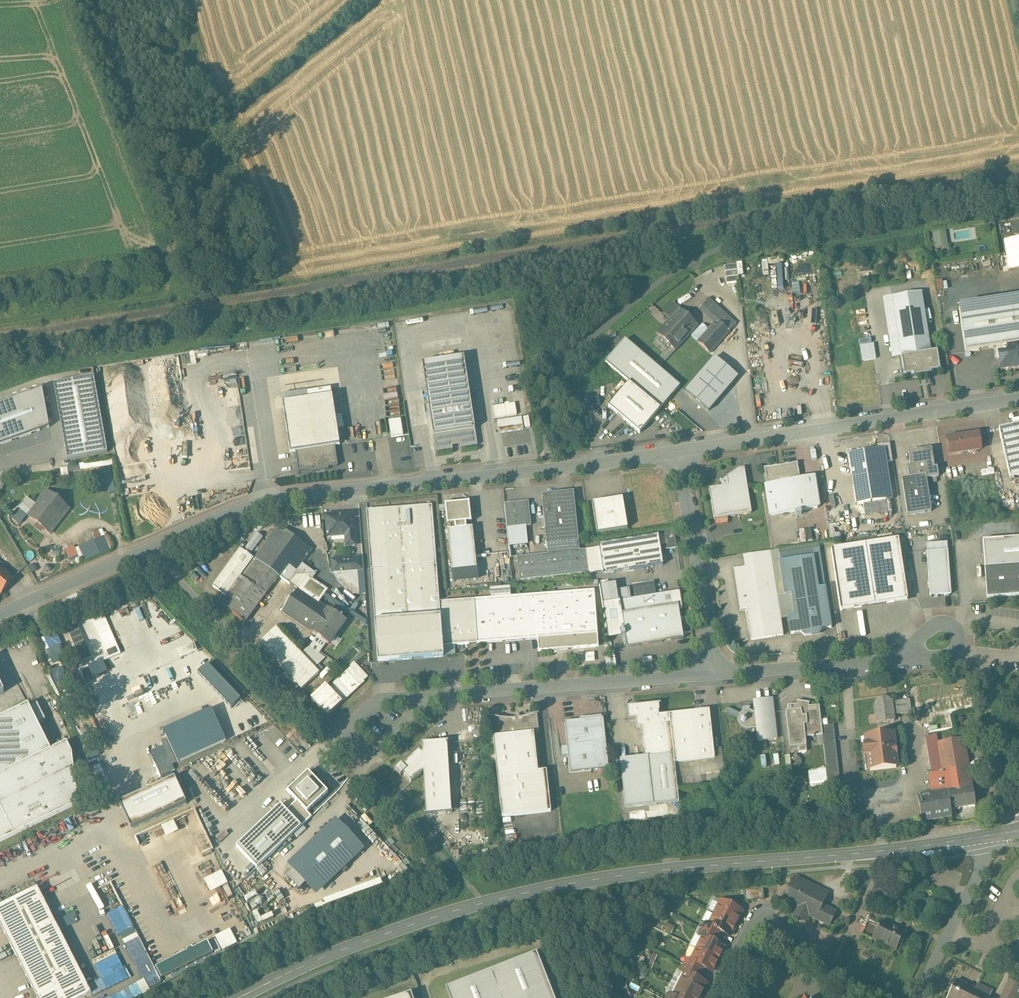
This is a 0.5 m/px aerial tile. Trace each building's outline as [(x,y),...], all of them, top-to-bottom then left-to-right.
[(934,232),(936,248),(948,246),(947,231),(934,232)] [(1005,240),(1010,271),(1018,270),(1018,239),(1005,240)] [(921,293),(892,298),(901,357),(931,353),(921,293)] [(715,324),(698,342),(710,353),(723,339),(730,332),(737,324),(709,298),(699,309),(715,324)] [(892,359),(901,357),(892,298),(883,299),(892,359)] [(959,310),(966,353),(994,349),(1008,347),(1018,345),(1018,301),(959,310)] [(673,303),(663,313),(670,319),(679,309),(673,303)] [(698,326),(679,309),(670,319),(657,333),(675,351),(698,326)] [(680,387),(625,340),(605,363),(605,364),(606,364),(613,370),(613,371),(614,371),(621,377),(621,378),(622,378),(627,382),(627,383),(627,382),(629,384),(629,383),(660,410),(680,387)] [(861,345),(863,361),(877,359),(875,343),(861,345)] [(1008,347),(1009,353),(999,357),(999,361),(1001,370),(1014,368),(1014,370),(1018,370),(1018,345),(1008,347)] [(999,361),(999,357),(1009,353),(1008,347),(994,349),(996,362),(999,361)] [(931,353),(901,357),(904,377),(913,375),(914,377),(931,375),(931,372),(940,371),(937,352),(931,353)] [(422,364),(436,453),(453,450),(452,444),(460,443),(461,449),(478,446),(464,357),(422,364)] [(96,377),(55,385),(69,460),(109,452),(96,377)] [(660,410),(629,383),(629,384),(608,408),(640,434),(660,410)] [(0,403),(0,445),(50,428),(42,388),(0,403)] [(333,398),(282,404),(290,454),(296,453),(298,472),(339,468),(336,447),(341,446),(333,398)] [(522,418),(497,422),(499,434),(524,430),(522,418)] [(401,419),(389,421),(391,438),(403,436),(401,419)] [(999,429),(1010,478),(1018,476),(1018,425),(999,429)] [(978,435),(947,439),(950,455),(981,450),(978,435)] [(938,478),(934,449),(908,453),(910,467),(907,468),(909,479),(926,476),(927,485),(931,484),(931,479),(938,478)] [(885,450),(848,455),(856,506),(892,500),(885,450)] [(797,463),(764,469),(765,472),(767,485),(800,480),(797,463)] [(709,489),(715,520),(752,514),(744,469),(738,470),(727,478),(728,486),(709,489)] [(112,492),(116,491),(112,474),(107,476),(112,492)] [(931,512),(927,485),(926,476),(909,479),(902,480),(907,516),(931,512)] [(800,480),(767,485),(771,516),(818,509),(813,478),(800,480)] [(47,491),(27,515),(50,534),(69,509),(47,491)] [(574,492),(542,495),(548,554),(517,558),(519,581),(588,573),(586,550),(580,551),(574,492)] [(623,499),(592,504),(597,534),(628,529),(623,499)] [(469,503),(445,505),(447,525),(449,525),(466,523),(471,523),(469,503)] [(528,503),(505,505),(509,547),(526,545),(525,527),(530,527),(528,503)] [(478,644),(475,600),(440,603),(432,506),(366,511),(378,663),(444,658),(443,647),(478,644)] [(345,515),(327,517),(328,535),(327,535),(327,536),(328,536),(328,537),(346,536),(347,547),(355,546),(354,529),(346,530),(345,517),(345,515)] [(353,516),(345,517),(346,530),(354,529),(353,516)] [(466,523),(449,525),(450,531),(448,531),(452,571),(477,569),(472,528),(467,529),(466,523)] [(255,558),(280,577),(290,562),(303,544),(279,526),(255,558)] [(801,530),(802,541),(813,540),(812,529),(801,530)] [(658,536),(599,546),(604,575),(606,575),(663,566),(658,536)] [(102,538),(92,542),(99,556),(108,552),(102,538)] [(908,600),(899,539),(831,550),(841,611),(908,600)] [(986,568),(1018,566),(1018,539),(984,541),(986,568)] [(303,544),(290,562),(298,569),(312,550),(303,544)] [(69,558),(79,556),(76,546),(66,549),(69,558)] [(226,597),(255,559),(241,549),(213,587),(226,597)] [(831,628),(819,549),(771,556),(770,553),(744,557),(746,568),(734,570),(740,611),(747,610),(751,641),(783,636),(781,620),(789,619),(791,634),(802,633),(821,630),(831,628)] [(951,595),(948,551),(927,553),(930,596),(951,595)] [(363,557),(332,560),(333,573),(364,571),(363,557)] [(255,559),(226,597),(220,605),(245,623),(280,577),(255,558),(255,559)] [(986,568),(987,598),(1018,596),(1018,566),(986,568)] [(0,567),(0,596),(1,597),(15,579),(0,567)] [(478,580),(477,569),(452,571),(453,583),(478,580)] [(364,571),(333,573),(338,582),(346,581),(352,583),(353,595),(361,594),(361,584),(365,584),(364,571)] [(328,590),(307,577),(282,612),(329,645),(346,622),(319,603),(328,590)] [(475,600),(478,644),(538,639),(539,652),(599,647),(594,591),(475,600)] [(672,593),(620,601),(628,648),(684,639),(678,605),(674,605),(672,593)] [(319,673),(276,628),(259,644),(302,690),(319,673)] [(50,663),(64,658),(60,646),(62,645),(58,633),(42,638),(50,663)] [(354,663),(313,701),(314,702),(329,718),(370,679),(354,663)] [(894,722),(894,716),(891,701),(887,698),(878,699),(874,705),(878,724),(894,722)] [(772,700),(754,702),(755,713),(757,729),(759,742),(777,740),(772,700)] [(893,703),(891,701),(894,716),(911,714),(909,701),(893,703)] [(799,705),(788,706),(788,711),(786,712),(790,748),(798,747),(799,753),(807,752),(806,747),(806,746),(805,738),(823,736),(822,727),(819,706),(809,707),(808,703),(799,702),(799,705)] [(659,704),(628,708),(629,720),(636,719),(637,728),(640,728),(644,758),(674,755),(675,764),(676,764),(715,760),(714,750),(710,711),(659,716),(659,712),(660,712),(659,705),(659,704)] [(78,804),(72,754),(67,743),(51,751),(28,705),(0,719),(0,843),(78,804)] [(751,712),(746,711),(742,713),(739,718),(739,723),(741,727),(743,729),(748,730),(757,729),(755,713),(751,712)] [(532,715),(523,718),(516,718),(508,719),(497,718),(499,737),(534,733),(534,734),(539,733),(537,714),(532,715)] [(603,718),(565,722),(568,747),(561,748),(562,757),(569,756),(570,773),(608,769),(603,718)] [(834,725),(822,727),(823,736),(828,784),(840,783),(834,725)] [(499,737),(493,737),(498,778),(538,773),(538,772),(534,734),(534,733),(499,737)] [(893,735),(866,738),(867,746),(864,747),(865,756),(868,756),(870,771),(896,768),(895,755),(895,754),(894,754),(894,750),(895,750),(894,749),(893,735)] [(947,793),(950,810),(962,808),(975,806),(972,789),(971,789),(963,739),(938,743),(941,760),(935,761),(938,779),(944,777),(945,781),(937,782),(939,794),(947,793)] [(447,742),(422,744),(422,753),(424,773),(426,815),(451,813),(447,742)] [(715,760),(676,764),(677,778),(724,773),(721,749),(714,750),(715,760)] [(419,751),(404,765),(405,766),(403,767),(401,764),(395,770),(401,777),(403,774),(405,776),(404,776),(411,783),(422,773),(424,773),(422,753),(421,754),(419,751)] [(675,764),(674,755),(644,758),(620,761),(625,808),(679,803),(675,764)] [(167,764),(115,785),(135,835),(192,813),(177,778),(173,779),(167,764)] [(538,773),(498,778),(502,818),(551,812),(546,771),(538,772),(538,773)] [(296,803),(307,814),(327,795),(307,775),(287,794),(296,803)] [(285,813),(300,828),(311,818),(307,814),(296,803),(285,813)] [(280,807),(236,848),(256,869),(300,828),(285,813),(280,807)] [(335,820),(287,866),(315,896),(364,850),(335,820)] [(223,871),(206,879),(212,892),(229,883),(223,871)] [(795,878),(782,903),(795,910),(793,915),(801,919),(803,914),(808,916),(829,926),(834,916),(821,909),(827,895),(795,878)] [(0,907),(0,925),(37,997),(85,997),(92,994),(37,887),(0,907)] [(881,887),(876,898),(890,905),(895,894),(881,887)] [(763,889),(745,891),(745,902),(764,900),(763,889)] [(715,914),(736,924),(743,912),(721,901),(715,914)] [(708,926),(721,932),(730,937),(736,924),(715,914),(709,925),(708,926)] [(124,919),(115,924),(120,934),(129,929),(124,919)] [(904,934),(881,922),(878,928),(868,923),(863,934),(879,942),(880,942),(896,950),(904,934)] [(702,930),(718,938),(721,932),(708,926),(709,925),(705,923),(702,930)] [(223,950),(238,943),(231,928),(216,936),(223,950)] [(703,937),(715,943),(718,938),(702,930),(699,936),(702,938),(703,937)] [(138,932),(125,938),(147,986),(217,954),(210,940),(154,965),(138,932)] [(697,950),(718,960),(724,948),(715,943),(703,937),(702,938),(697,950)] [(697,950),(691,961),(691,962),(705,969),(712,973),(718,960),(697,950)] [(450,997),(554,997),(537,953),(446,989),(450,997)] [(103,979),(90,984),(94,994),(129,979),(119,954),(96,964),(103,979)] [(684,966),(700,974),(702,975),(705,969),(691,962),(691,961),(690,960),(686,961),(684,966)] [(685,973),(698,979),(700,974),(684,966),(681,972),(685,974),(685,973)] [(679,985),(701,996),(707,983),(698,979),(685,973),(685,974),(679,985)] [(957,980),(948,997),(989,997),(990,997),(976,990),(957,980)] [(1002,997),(1018,997),(1018,985),(1011,981),(1002,997)] [(142,993),(138,984),(111,997),(133,997),(142,993)] [(674,997),(700,997),(701,996),(679,985),(673,997),(674,997)] [(976,990),(990,997),(992,991),(979,985),(976,990)]
